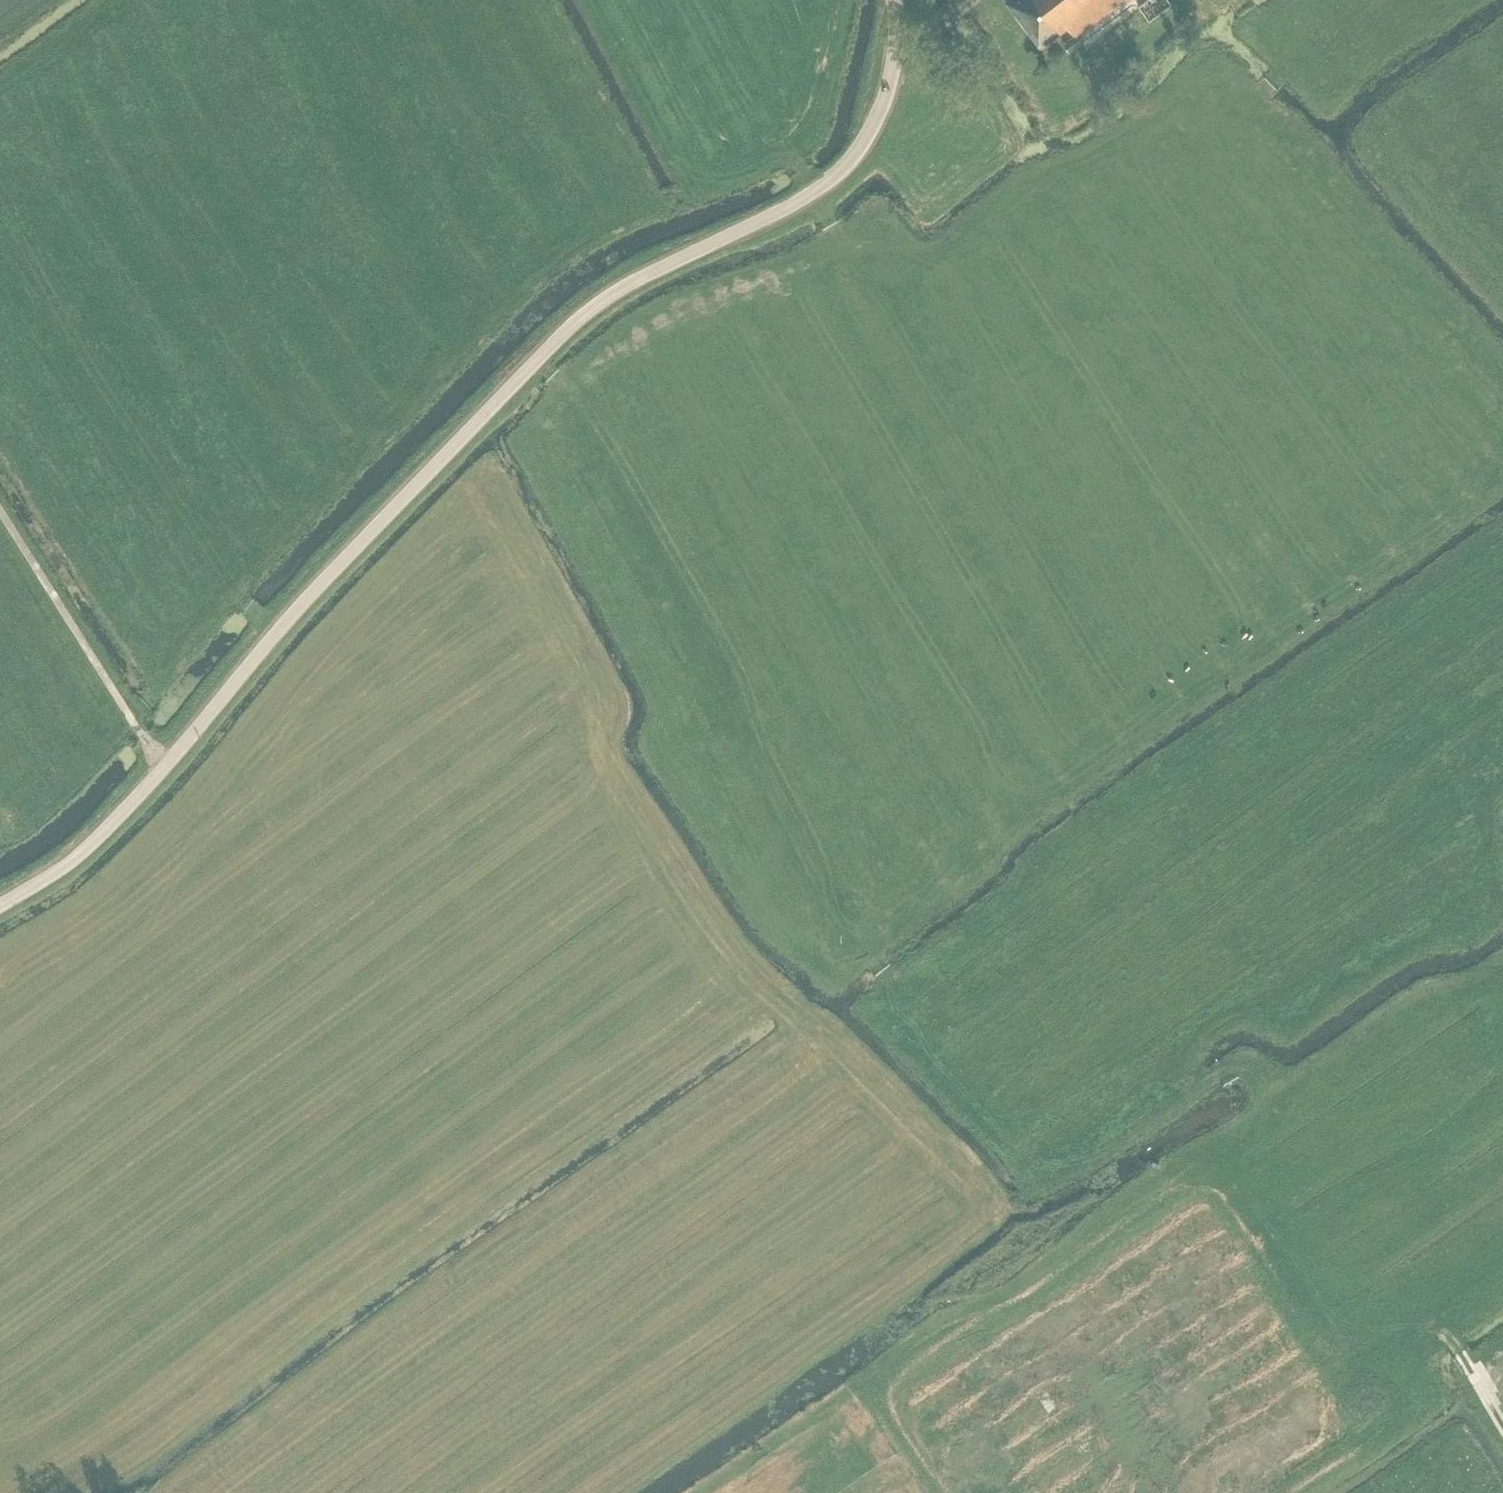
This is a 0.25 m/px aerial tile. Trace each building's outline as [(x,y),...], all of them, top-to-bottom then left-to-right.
[(1042,45),(1068,25),(1076,36),(1122,0),(1008,0),(1042,45)] [(1140,6),(1150,20),(1172,4),(1170,0),(1148,0),(1140,6)] [(1076,36),(1065,44),(1071,52),(1082,44),(1076,36)]
